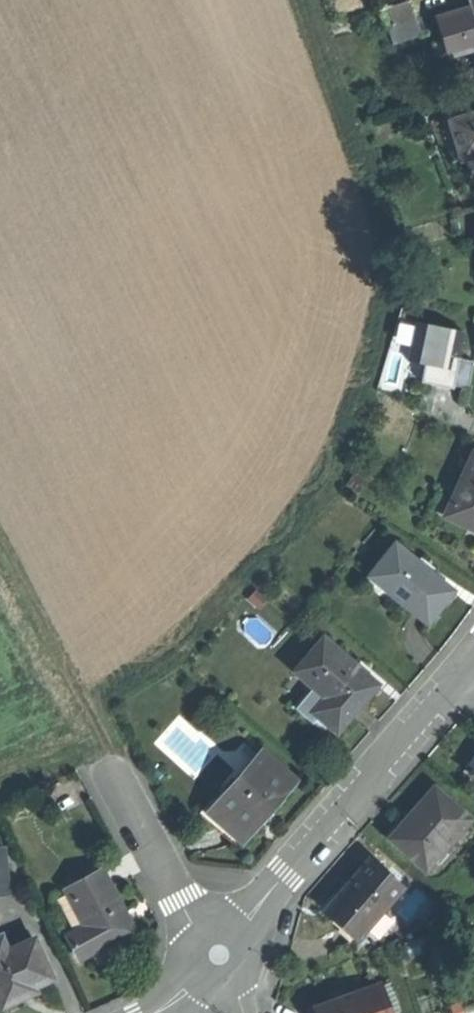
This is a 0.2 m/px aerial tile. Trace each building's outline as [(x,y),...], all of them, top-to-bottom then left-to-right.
[(386,25),(414,17),(410,1),(382,9),(386,25)] [(439,18),(450,56),(473,49),(473,8),(439,18)] [(386,25),(390,40),(419,32),(414,17),(386,25)] [(449,122),(460,160),(473,156),(473,114),(449,122)] [(416,322),(408,361),(425,364),(421,382),(454,389),(455,385),(469,388),(470,383),(473,363),(473,361),(458,358),(464,332),(416,322)] [(446,516),(473,529),(473,458),(446,516)] [(397,596),(427,621),(441,605),(452,591),(394,545),(372,572),(399,594),(397,596)] [(319,716),(338,732),(360,706),(378,684),(324,639),(295,673),(315,689),(298,710),(313,723),(319,716)] [(274,804),(295,781),(264,753),(210,813),(238,838),(259,815),(262,818),(274,804)] [(390,841),(428,873),(471,821),(433,789),(411,815),(390,841)] [(326,913),(358,940),(401,889),(370,863),(369,862),(346,890),(326,913)] [(6,868),(0,869),(0,896),(8,896),(6,868)] [(121,937),(118,930),(129,924),(103,873),(65,892),(85,929),(69,938),(80,959),(104,947),(121,937)] [(33,990),(52,980),(35,942),(7,955),(0,941),(0,1005),(2,1010),(23,1000),(35,994),(33,990)] [(379,986),(389,1012),(401,1012),(390,982),(379,986)] [(317,1008),(318,1012),(389,1012),(379,986),(317,1008)]
